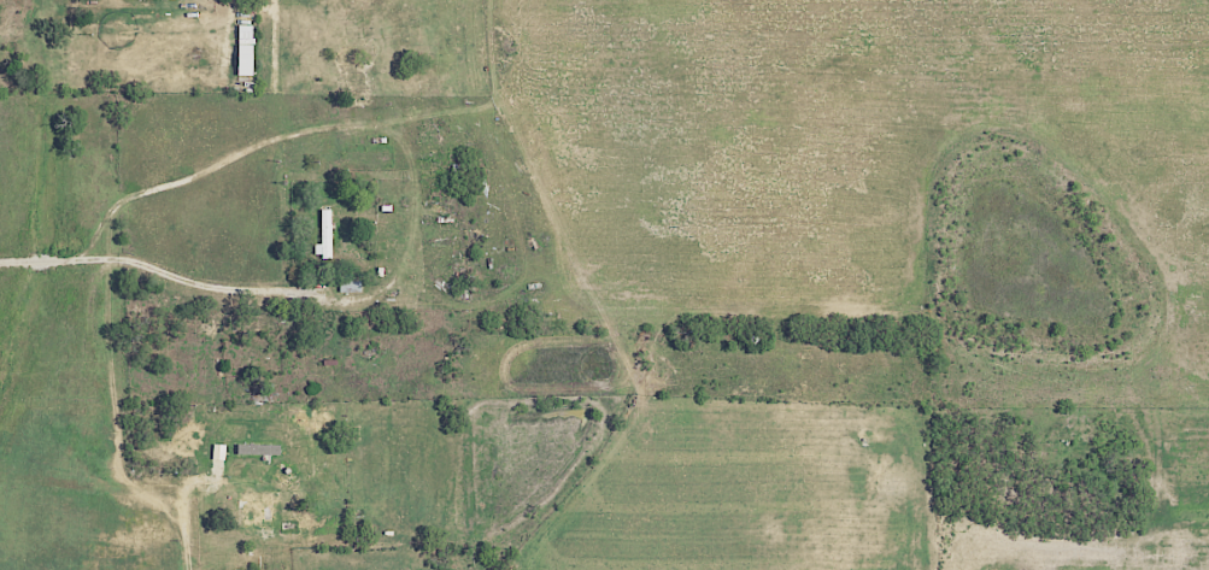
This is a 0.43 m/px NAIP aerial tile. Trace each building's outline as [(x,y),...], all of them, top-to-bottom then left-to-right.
[(252,76),(253,25),(238,25),(237,76),(252,76)] [(320,209),(321,244),(314,244),(314,256),(332,256),(331,209),(320,209)]
